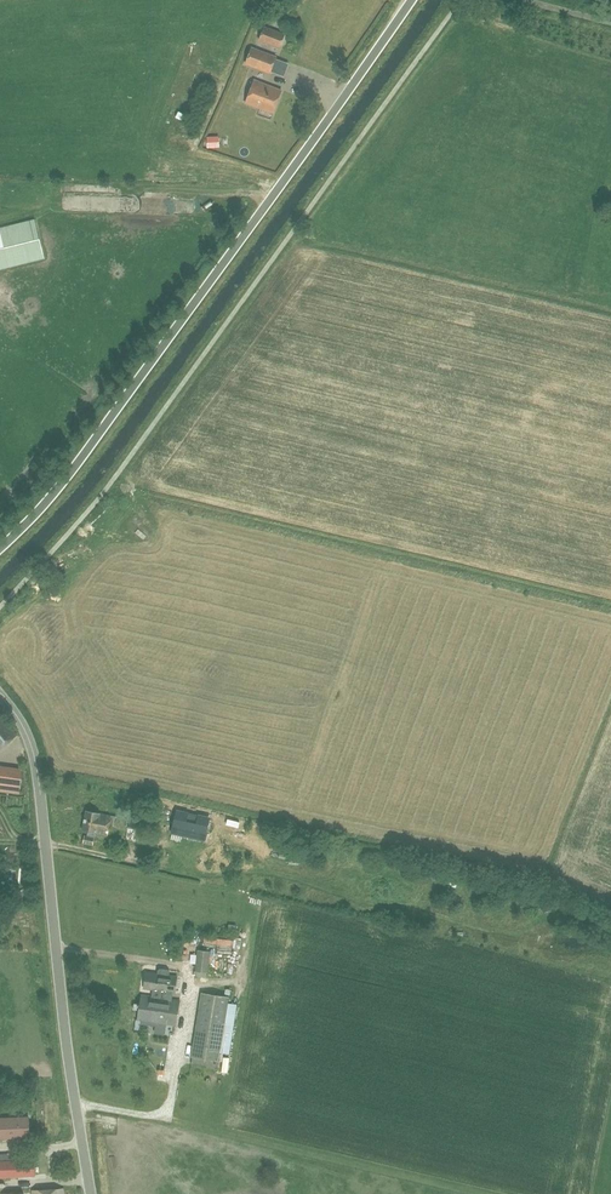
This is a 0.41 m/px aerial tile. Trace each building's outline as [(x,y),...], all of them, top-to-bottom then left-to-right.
[(266,22),(261,35),(282,43),(287,29),(266,22)] [(277,57),(251,47),(245,64),(270,74),(277,57)] [(273,113),(281,90),(254,80),(246,103),(273,113)] [(217,137),(207,137),(207,147),(217,146),(217,137)] [(0,228),(0,269),(45,258),(35,220),(0,228)] [(0,716),(0,749),(16,735),(0,716)] [(21,780),(4,777),(6,767),(0,766),(0,791),(19,793),(21,780)] [(93,845),(95,833),(107,835),(109,828),(112,829),(114,817),(86,811),(82,830),(87,831),(87,835),(85,835),(83,843),(93,845)] [(177,812),(172,834),(204,841),(209,819),(177,812)] [(136,842),(141,819),(129,817),(124,840),(136,842)] [(24,858),(0,857),(0,877),(23,877),(24,858)] [(197,950),(195,971),(208,972),(210,951),(197,950)] [(152,996),(163,998),(164,991),(175,993),(177,976),(143,972),(141,987),(153,989),(152,996)] [(201,992),(191,1057),(219,1061),(229,997),(201,992)] [(152,996),(142,995),(138,1020),(176,1026),(180,1000),(163,998),(152,996)] [(30,1137),(29,1117),(0,1118),(0,1138),(30,1137)] [(11,1161),(0,1162),(0,1178),(12,1177),(11,1161)]
